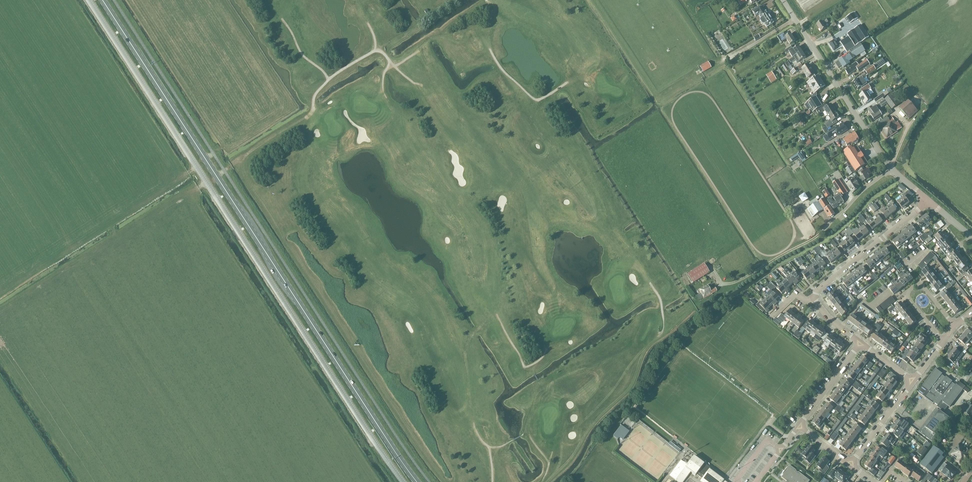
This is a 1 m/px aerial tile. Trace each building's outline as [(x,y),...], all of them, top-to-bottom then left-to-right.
[(774,23),(766,11),(764,12),(760,6),(752,12),(755,16),(759,14),(759,15),(759,16),(761,19),(760,21),(762,25),(765,25),(767,28),(774,23)] [(858,18),(854,13),(846,18),(850,23),(858,18)] [(824,25),(828,23),(826,20),(822,22),(817,25),(822,32),(827,29),(824,25)] [(862,42),(869,37),(861,25),(854,29),(862,42)] [(847,34),(849,37),(855,47),(860,43),(862,42),(854,29),(847,34)] [(791,34),(786,38),(783,33),(777,37),(781,43),(787,40),(790,45),(796,42),(791,34)] [(855,47),(849,37),(839,44),(836,39),(829,44),(834,52),(843,46),(847,53),(850,51),(856,47),(855,47)] [(854,58),(865,51),(861,44),(856,47),(850,51),(850,52),(852,55),(854,58)] [(788,52),(793,59),(803,52),(799,47),(794,50),(793,49),(792,49),(791,47),(785,51),(786,53),(788,52)] [(798,63),(800,62),(806,58),(803,52),(793,59),(790,61),(791,63),(796,60),(798,63)] [(854,58),(852,55),(846,58),(840,62),(840,61),(836,64),(839,68),(842,65),(844,68),(850,64),(849,62),(854,59),(854,58)] [(846,70),(849,75),(857,69),(859,72),(864,69),(865,71),(871,67),(870,64),(867,60),(858,66),(857,63),(846,70)] [(708,62),(704,65),(705,66),(701,68),(703,72),(711,67),(708,62)] [(876,64),(871,67),(865,71),(863,72),(865,75),(866,77),(879,68),(876,64)] [(802,65),(797,68),(791,72),(793,75),(799,72),(803,69),(809,78),(815,74),(809,65),(804,68),(802,65)] [(813,113),(816,110),(822,106),(816,97),(817,96),(817,94),(816,92),(825,87),(818,76),(809,82),(812,86),(810,88),(811,90),(813,89),(815,91),(814,93),(813,94),(813,95),(812,97),(813,99),(807,103),(809,106),(811,109),(813,113)] [(857,80),(853,83),(858,89),(862,87),(867,84),(864,79),(862,77),(857,80)] [(863,94),(861,96),(863,99),(866,104),(874,99),(873,97),(869,91),(863,94)] [(903,102),(896,92),(885,100),(892,110),(903,102)] [(876,103),(883,99),(883,98),(881,95),(874,100),(876,103)] [(871,115),(875,121),(882,116),(879,111),(888,105),(883,99),(876,103),(878,105),(873,108),(872,107),(868,110),(871,115)] [(909,120),(918,112),(910,103),(901,111),(909,120)] [(835,110),(831,104),(826,107),(824,105),(822,106),(816,110),(818,114),(825,111),(827,115),(835,110)] [(835,110),(827,115),(830,119),(825,125),(828,129),(836,124),(834,120),(839,117),(835,110)] [(897,131),(902,128),(898,122),(896,123),(892,117),(889,120),(888,118),(878,124),(880,128),(879,129),(886,140),(898,132),(897,131)] [(848,130),(844,123),(838,127),(837,126),(829,131),(830,133),(827,135),(829,139),(833,136),(832,134),(836,132),(839,136),(848,130)] [(845,143),(847,146),(851,143),(852,145),(854,143),(855,143),(856,144),(858,142),(858,141),(858,140),(859,140),(857,136),(854,133),(845,139),(843,140),(845,143)] [(844,152),(856,171),(858,170),(863,167),(866,165),(855,149),(854,150),(852,147),(844,152)] [(801,160),(804,159),(800,152),(790,158),(792,162),(799,157),(801,160)] [(846,169),(850,175),(855,172),(851,166),(847,168),(846,169)] [(868,169),(866,171),(864,168),(861,171),(863,173),(862,173),(863,175),(859,177),(862,182),(870,177),(869,175),(871,174),(868,169)] [(833,198),(834,200),(839,206),(844,203),(841,199),(843,198),(842,197),(846,194),(837,180),(833,183),(840,194),(833,198)] [(856,189),(859,187),(855,180),(848,185),(853,193),(857,191),(856,189)] [(904,209),(906,208),(906,206),(909,203),(907,200),(914,195),(913,194),(909,191),(902,196),(904,198),(898,203),(902,209),(903,208),(903,209),(904,209)] [(805,192),(798,196),(799,198),(789,204),(792,209),(809,199),(805,192)] [(816,198),(809,203),(812,207),(819,203),(816,198)] [(830,218),(835,215),(825,199),(819,203),(812,207),(808,210),(813,218),(825,210),(830,218)] [(834,210),(839,206),(834,200),(833,201),(831,199),(828,201),(834,210)] [(891,205),(886,209),(891,215),(896,211),(891,205)] [(886,219),(891,215),(886,209),(884,211),(883,210),(881,211),(882,212),(881,213),(886,219)] [(877,226),(882,222),(877,216),(876,215),(874,216),(875,218),(872,220),(877,226)] [(927,215),(922,219),(928,227),(931,226),(929,223),(931,221),(932,220),(932,219),(932,217),(932,216),(931,215),(930,215),(929,215),(928,215),(927,215)] [(866,221),(863,216),(860,218),(861,219),(864,223),(866,226),(868,225),(872,230),(877,226),(872,220),(871,218),(866,221)] [(861,228),(859,231),(864,237),(869,233),(864,227),(863,227),(862,225),(864,223),(860,218),(858,220),(860,223),(858,225),(861,228)] [(926,229),(928,227),(922,219),(917,223),(922,229),(924,227),(926,229)] [(909,229),(907,231),(912,236),(914,239),(916,237),(914,235),(917,233),(912,227),(911,226),(910,226),(909,228),(909,229)] [(852,231),(850,228),(847,230),(851,235),(853,233),(854,234),(854,235),(859,241),(864,237),(859,231),(857,229),(855,230),(854,230),(853,230),(852,231)] [(855,244),(850,238),(849,238),(849,237),(851,235),(847,230),(846,231),(845,232),(847,236),(845,237),(847,240),(845,242),(850,248),(855,244)] [(907,240),(912,236),(907,231),(903,234),(907,240)] [(923,235),(927,240),(931,237),(934,234),(931,231),(926,235),(925,233),(923,235)] [(939,242),(947,235),(946,233),(944,235),(941,232),(935,237),(939,242)] [(905,242),(907,240),(903,234),(898,238),(903,244),(905,248),(908,246),(905,242)] [(917,243),(918,244),(919,246),(921,244),(924,242),(926,241),(927,240),(923,235),(920,238),(921,239),(917,243)] [(949,237),(947,235),(939,242),(943,246),(949,242),(947,239),(949,237)] [(898,248),(903,244),(898,238),(893,242),(898,248)] [(836,239),(833,241),(837,246),(839,244),(840,245),(840,246),(845,252),(850,248),(845,242),(842,244),(840,241),(838,243),(836,239)] [(952,248),(953,247),(953,246),(955,244),(953,243),(951,244),(949,242),(943,246),(941,248),(943,251),(946,255),(953,250),(952,248)] [(889,258),(888,256),(890,254),(885,248),(880,252),(887,260),(889,258)] [(823,252),(820,249),(818,251),(822,256),(824,254),(826,257),(831,263),(836,259),(831,253),(830,251),(827,253),(825,250),(823,252)] [(836,249),(831,253),(836,259),(841,255),(836,249)] [(955,261),(961,256),(959,253),(961,252),(959,249),(957,251),(955,252),(953,250),(946,255),(950,259),(951,260),(953,258),(955,261)] [(818,256),(814,260),(823,271),(825,269),(823,267),(826,265),(823,261),(825,259),(822,256),(818,251),(815,253),(818,256)] [(885,262),(887,260),(880,252),(876,256),(881,262),(883,260),(885,262)] [(876,266),(881,262),(876,256),(871,260),(876,266)] [(963,259),(961,256),(955,261),(958,266),(967,259),(965,257),(963,259)] [(956,268),(961,274),(965,272),(968,269),(967,267),(968,265),(966,263),(968,261),(967,259),(958,266),(956,268)] [(821,272),(823,271),(814,260),(811,261),(814,264),(812,266),(816,272),(819,270),(821,272)] [(876,266),(871,260),(866,263),(871,270),(873,268),(875,270),(878,268),(876,266)] [(693,283),(710,273),(704,264),(688,275),(693,283)] [(814,275),(816,272),(812,266),(809,268),(807,265),(804,267),(807,270),(813,278),(815,277),(814,275)] [(799,282),(797,280),(800,277),(794,272),(792,274),(785,267),(783,269),(784,271),(797,283),(799,282)] [(862,276),(867,273),(862,267),(857,270),(862,276)] [(930,270),(928,267),(922,272),(926,277),(935,270),(933,267),(930,270)] [(811,280),(813,278),(807,270),(802,274),(807,280),(810,278),(811,280)] [(862,276),(857,270),(852,274),(857,280),(862,276)] [(937,273),(937,272),(935,270),(926,277),(930,282),(938,275),(937,273)] [(788,278),(785,280),(791,286),(794,283),(795,285),(797,283),(784,271),(783,273),(788,278)] [(903,272),(901,274),(908,283),(913,279),(908,273),(906,275),(903,272)] [(852,274),(848,278),(854,287),(856,285),(855,283),(857,280),(852,274)] [(908,283),(901,274),(898,276),(901,279),(899,281),(904,287),(908,283)] [(869,286),(874,282),(876,280),(872,275),(870,277),(871,279),(867,283),(869,286)] [(940,282),(942,280),(942,279),(938,275),(930,282),(934,287),(940,282)] [(843,282),(848,288),(850,286),(852,289),(854,287),(848,278),(843,282)] [(944,285),(946,284),(943,279),(942,280),(940,282),(934,287),(937,291),(939,290),(943,287),(943,286),(944,285)] [(781,281),(779,283),(788,292),(790,290),(788,288),(791,286),(785,280),(783,283),(781,281)] [(892,282),(894,285),(899,291),(904,287),(899,281),(896,283),(894,280),(892,282)] [(787,294),(788,292),(779,283),(777,285),(779,286),(777,289),(782,294),(785,292),(787,294)] [(894,295),(899,291),(894,285),(889,289),(894,295)] [(712,289),(711,288),(709,289),(707,286),(699,290),(701,293),(697,296),(699,300),(704,298),(704,299),(712,294),(717,291),(715,288),(712,289)] [(952,293),(951,291),(949,293),(947,291),(947,290),(942,294),(940,295),(944,300),(952,293)] [(769,296),(776,304),(778,302),(776,300),(779,298),(773,292),(773,293),(772,292),(771,291),(767,295),(769,296)] [(827,297),(831,302),(839,296),(837,293),(835,295),(833,292),(827,297)] [(956,298),(952,293),(944,300),(948,305),(956,298)] [(772,304),(774,306),(776,304),(769,296),(767,295),(765,297),(767,298),(764,301),(770,306),(772,304)] [(841,298),(839,296),(831,302),(835,307),(841,302),(839,299),(841,298)] [(960,303),(956,298),(948,305),(952,310),(960,303)] [(767,309),(770,306),(764,301),(760,305),(759,304),(757,306),(761,310),(763,308),(765,311),(766,311),(767,312),(769,310),(767,309)] [(835,307),(838,312),(847,305),(845,303),(843,305),(841,302),(835,307)] [(895,312),(897,314),(899,312),(905,308),(901,303),(896,307),(898,310),(895,312)] [(963,308),(962,307),(964,306),(963,304),(961,305),(960,303),(952,310),(956,314),(963,308)] [(848,307),(847,305),(838,312),(842,317),(848,312),(846,309),(848,307)] [(903,317),(909,312),(905,308),(899,312),(903,317)] [(785,316),(782,314),(780,317),(785,321),(786,319),(789,321),(794,315),(791,313),(793,310),(791,309),(789,311),(785,316)] [(902,322),(904,324),(913,317),(909,312),(903,317),(905,319),(902,322)] [(794,324),(800,316),(798,314),(797,317),(794,315),(789,321),(792,323),(790,325),(792,327),(794,324)] [(848,321),(854,325),(858,319),(853,315),(848,321)] [(801,320),(803,318),(801,316),(794,325),(799,329),(804,322),(801,320)] [(911,326),(917,322),(913,317),(907,322),(911,326)] [(810,333),(811,331),(816,325),(813,323),(815,321),(813,319),(811,321),(810,323),(808,321),(803,328),(810,333)] [(863,322),(858,319),(854,325),(858,329),(863,322)] [(858,329),(863,332),(868,326),(863,322),(858,329)] [(865,334),(865,335),(867,337),(867,336),(868,336),(873,330),(870,328),(872,325),(870,324),(868,326),(863,332),(865,334)] [(819,327),(816,325),(811,331),(816,335),(822,327),(820,325),(819,327)] [(823,330),(824,328),(822,327),(816,335),(821,339),(826,333),(823,330)] [(910,334),(914,330),(912,328),(907,332),(905,335),(907,337),(910,334)] [(964,335),(970,341),(971,343),(971,332),(971,333),(968,330),(964,335)] [(824,344),(829,348),(835,339),(832,337),(834,335),(832,333),(830,336),(830,335),(824,344)] [(872,339),(877,342),(882,336),(883,335),(881,333),(879,335),(877,333),(872,339)] [(914,340),(918,343),(924,347),(928,342),(925,341),(928,337),(922,333),(919,337),(921,338),(920,340),(916,338),(914,340)] [(883,335),(877,343),(882,346),(886,340),(882,337),(883,335)] [(966,346),(970,341),(964,335),(959,340),(962,343),(960,346),(965,350),(966,351),(969,348),(966,346)] [(838,341),(835,339),(829,348),(833,351),(841,341),(839,339),(838,341)] [(882,346),(887,350),(893,341),(891,339),(889,342),(886,340),(882,346)] [(842,344),(843,342),(841,341),(833,351),(836,353),(837,351),(840,353),(845,347),(842,344)] [(898,350),(903,343),(900,341),(896,346),(896,347),(893,345),(895,343),(893,342),(887,350),(892,354),(896,348),(898,350)] [(918,343),(914,348),(920,352),(924,347),(918,343)] [(950,350),(948,352),(957,358),(959,360),(964,354),(963,353),(965,350),(960,346),(956,350),(954,349),(952,352),(950,350)] [(910,348),(908,350),(917,357),(920,352),(914,348),(912,350),(910,348)] [(917,357),(908,350),(902,359),(907,363),(910,360),(913,362),(917,357)] [(959,360),(957,358),(948,352),(947,354),(949,356),(947,359),(956,365),(959,360)] [(873,365),(862,357),(859,362),(868,368),(869,370),(873,365)] [(868,368),(859,362),(855,367),(864,373),(868,368)] [(864,373),(855,367),(852,371),(858,376),(860,378),(864,373)] [(917,392),(929,401),(930,401),(931,401),(938,406),(937,407),(944,412),(948,406),(950,407),(963,390),(967,393),(969,390),(965,387),(958,381),(956,385),(952,382),(953,382),(946,377),(946,378),(942,375),(942,374),(936,369),(929,378),(919,391),(918,392),(917,392)] [(860,378),(858,376),(852,371),(848,376),(854,381),(856,378),(859,380),(860,378)] [(887,383),(894,388),(897,383),(895,381),(898,378),(892,374),(888,380),(887,379),(885,381),(887,383)] [(849,391),(853,387),(852,386),(851,385),(845,380),(841,385),(849,391)] [(890,393),(894,388),(887,383),(884,388),(882,386),(882,387),(890,393)] [(850,392),(849,391),(841,385),(838,390),(844,395),(846,396),(850,392)] [(878,391),(880,393),(886,397),(890,393),(882,387),(878,391)] [(846,396),(844,395),(838,390),(837,390),(836,390),(835,391),(835,392),(835,393),(834,395),(840,399),(842,401),(846,396)] [(865,392),(863,395),(860,399),(862,401),(865,397),(870,400),(872,397),(865,392)] [(883,402),(886,397),(880,393),(876,398),(883,402)] [(842,401),(840,399),(834,395),(830,400),(836,404),(838,402),(840,403),(842,401)] [(870,407),(876,411),(880,406),(873,402),(871,405),(870,404),(869,404),(868,405),(870,407)] [(970,405),(971,403),(969,402),(962,411),(965,412),(970,405)] [(823,409),(830,413),(833,408),(827,404),(823,409)] [(866,412),(872,416),(876,411),(870,407),(866,412)] [(826,418),(830,413),(823,409),(820,413),(826,418)] [(863,416),(869,421),(872,416),(866,412),(864,410),(860,415),(863,416)] [(933,412),(919,432),(933,442),(938,436),(937,435),(950,418),(940,411),(937,415),(933,412)] [(823,423),(826,418),(820,413),(816,418),(823,423)] [(865,426),(869,421),(863,416),(859,421),(865,426)] [(824,424),(823,423),(816,418),(815,420),(814,420),(813,420),(813,421),(812,421),(812,422),(811,422),(811,423),(811,424),(812,424),(812,425),(813,425),(813,426),(814,426),(815,426),(816,425),(821,429),(824,424)] [(897,420),(894,424),(904,432),(909,425),(903,420),(901,422),(897,420)] [(899,439),(904,432),(894,424),(891,429),(894,431),(892,434),(898,438),(899,439)] [(856,425),(852,430),(858,435),(862,430),(856,425)] [(613,436),(618,439),(619,438),(625,430),(626,429),(621,426),(613,436)] [(855,440),(858,435),(852,430),(849,435),(855,440)] [(837,434),(835,432),(830,439),(834,442),(839,435),(837,434)] [(889,435),(887,434),(883,438),(890,443),(893,445),(898,438),(892,434),(890,436),(889,435)] [(844,435),(842,438),(851,444),(855,440),(849,435),(847,437),(844,435)] [(849,447),(851,444),(842,438),(840,440),(843,442),(840,447),(842,449),(843,449),(846,451),(847,449),(848,450),(850,447),(849,447)] [(883,438),(880,442),(883,445),(881,447),(884,449),(886,451),(890,447),(889,446),(890,443),(883,438)] [(678,452),(680,450),(670,441),(668,443),(678,452)] [(968,458),(968,457),(971,452),(967,448),(965,450),(959,445),(956,448),(950,455),(957,461),(956,462),(962,466),(966,460),(967,460),(968,458)] [(806,458),(805,460),(810,464),(815,458),(811,456),(815,451),(809,446),(805,451),(803,453),(803,454),(802,455),(806,458)] [(877,447),(873,451),(881,457),(883,459),(888,452),(886,451),(884,449),(882,451),(877,447)] [(932,474),(944,458),(942,457),(942,456),(944,454),(934,447),(920,465),(932,474)] [(924,448),(919,454),(923,457),(928,451),(928,450),(924,448)] [(878,461),(881,457),(873,451),(870,456),(871,457),(878,462),(879,462),(878,461)] [(919,459),(912,454),(909,458),(916,463),(919,459)] [(702,479),(700,481),(701,481),(725,481),(703,465),(704,464),(694,456),(688,465),(687,464),(686,464),(681,460),(670,476),(678,481),(683,481),(691,472),(695,476),(696,474),(702,479)] [(826,466),(830,462),(824,457),(820,462),(819,462),(817,464),(817,465),(817,466),(821,469),(819,471),(825,475),(829,469),(826,466)] [(871,457),(868,461),(875,466),(878,462),(871,457)] [(895,467),(900,470),(905,463),(900,459),(897,463),(898,464),(895,467)] [(873,469),(875,466),(868,461),(865,465),(870,470),(869,472),(874,476),(877,472),(873,469)] [(910,466),(905,463),(900,470),(904,474),(910,466)] [(951,479),(956,472),(947,466),(944,463),(939,470),(942,473),(951,479)] [(810,481),(798,472),(798,473),(796,471),(796,470),(790,466),(788,468),(787,468),(782,474),(783,475),(781,477),(787,481),(809,481),(810,481)] [(904,474),(908,477),(915,469),(914,469),(910,466),(904,474)] [(839,468),(838,468),(838,469),(836,472),(832,470),(828,476),(831,478),(833,476),(836,479),(838,480),(838,481),(844,473),(844,472),(842,471),(842,470),(840,468),(839,469),(839,468)] [(919,472),(915,469),(908,477),(909,477),(910,475),(914,478),(919,472)] [(919,481),(923,476),(919,472),(914,478),(919,481)] [(844,473),(838,481),(839,481),(840,481),(848,481),(847,481),(850,477),(849,477),(850,476),(847,474),(845,473),(844,473)]
